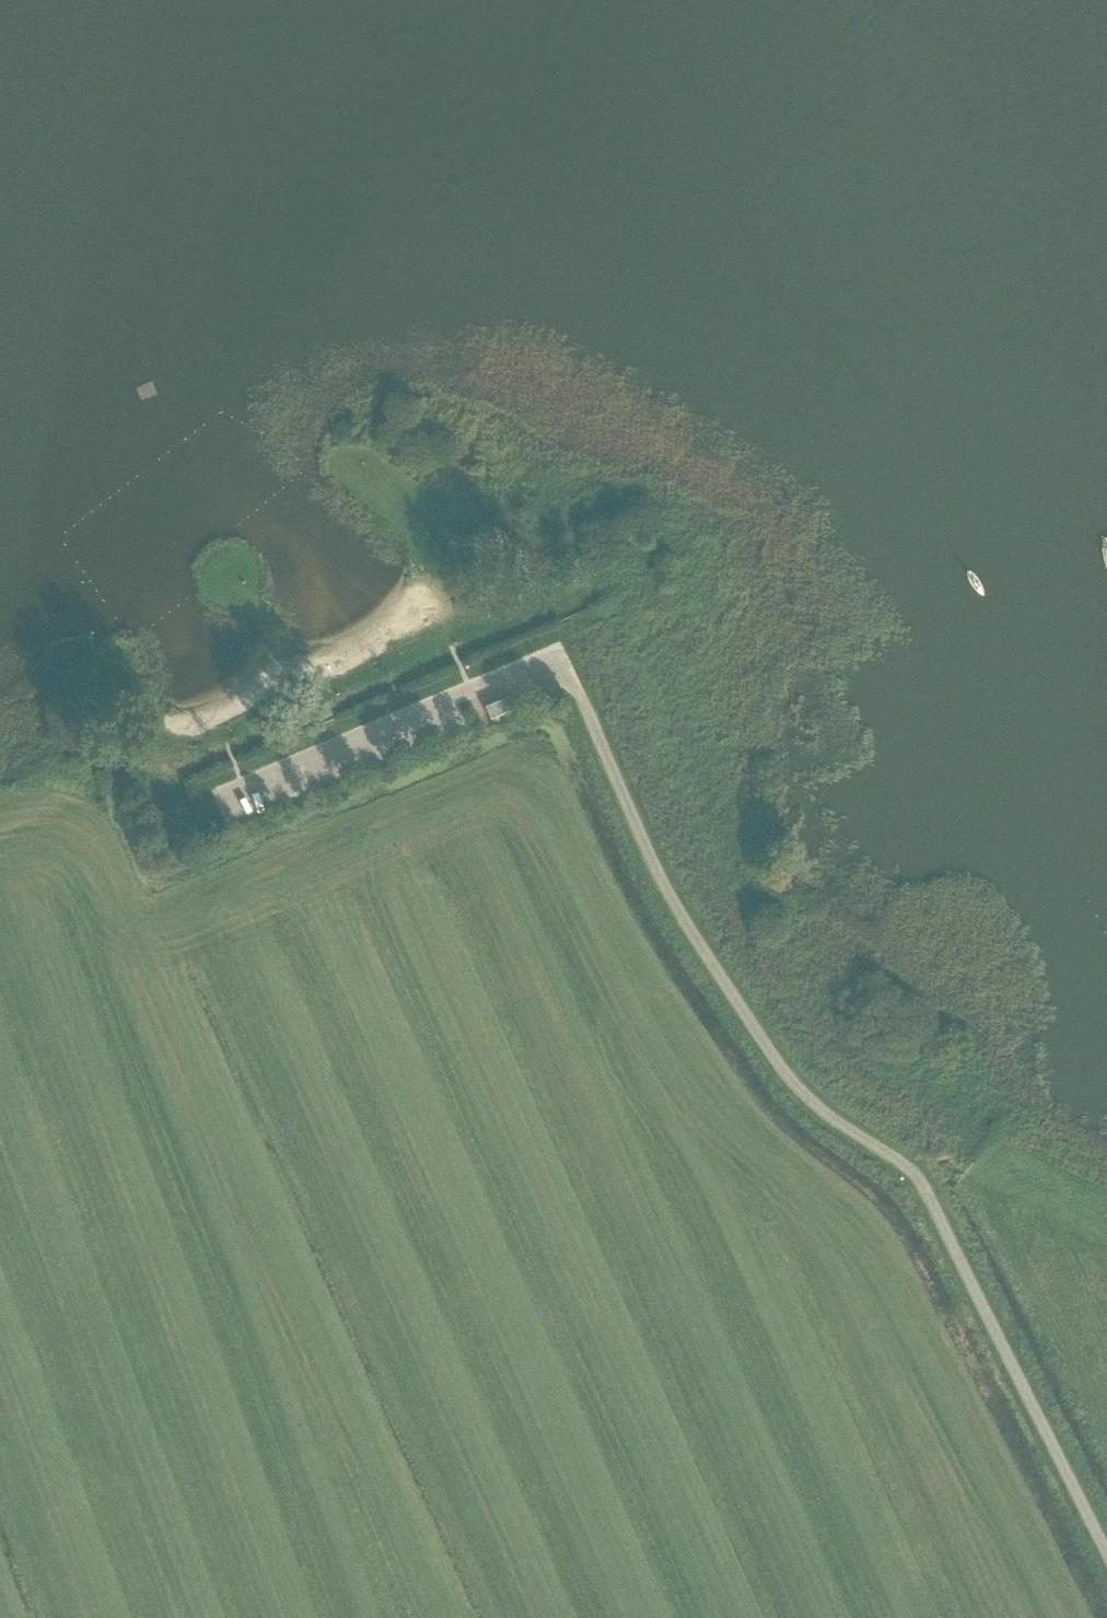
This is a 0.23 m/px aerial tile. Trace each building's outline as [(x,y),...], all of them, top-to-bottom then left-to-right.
[(486,709),(492,721),(516,710),(511,698),(486,709)]
